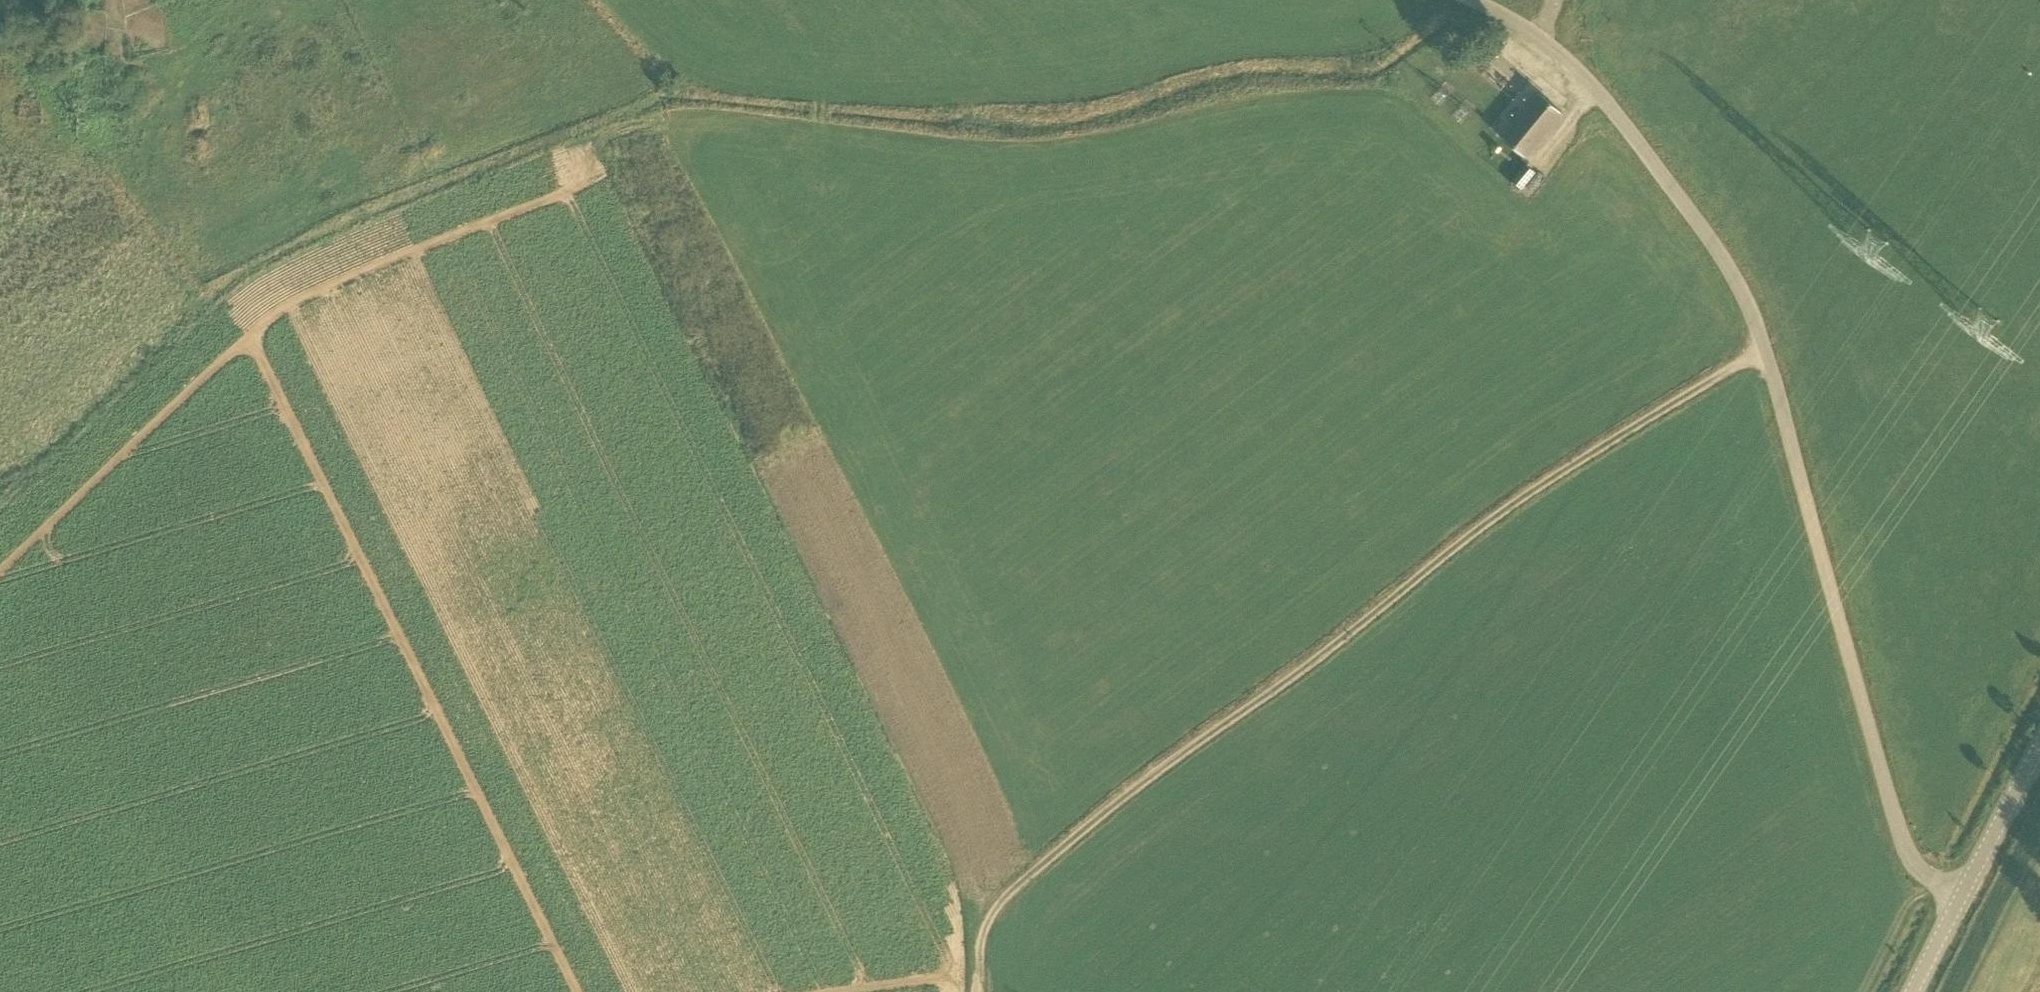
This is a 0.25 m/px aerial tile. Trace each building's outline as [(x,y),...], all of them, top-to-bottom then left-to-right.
[(1529,155),(1551,128),(1564,112),(1540,93),(1505,136),(1529,155)] [(1535,171),(1528,165),(1512,183),(1520,190),(1535,171)]
